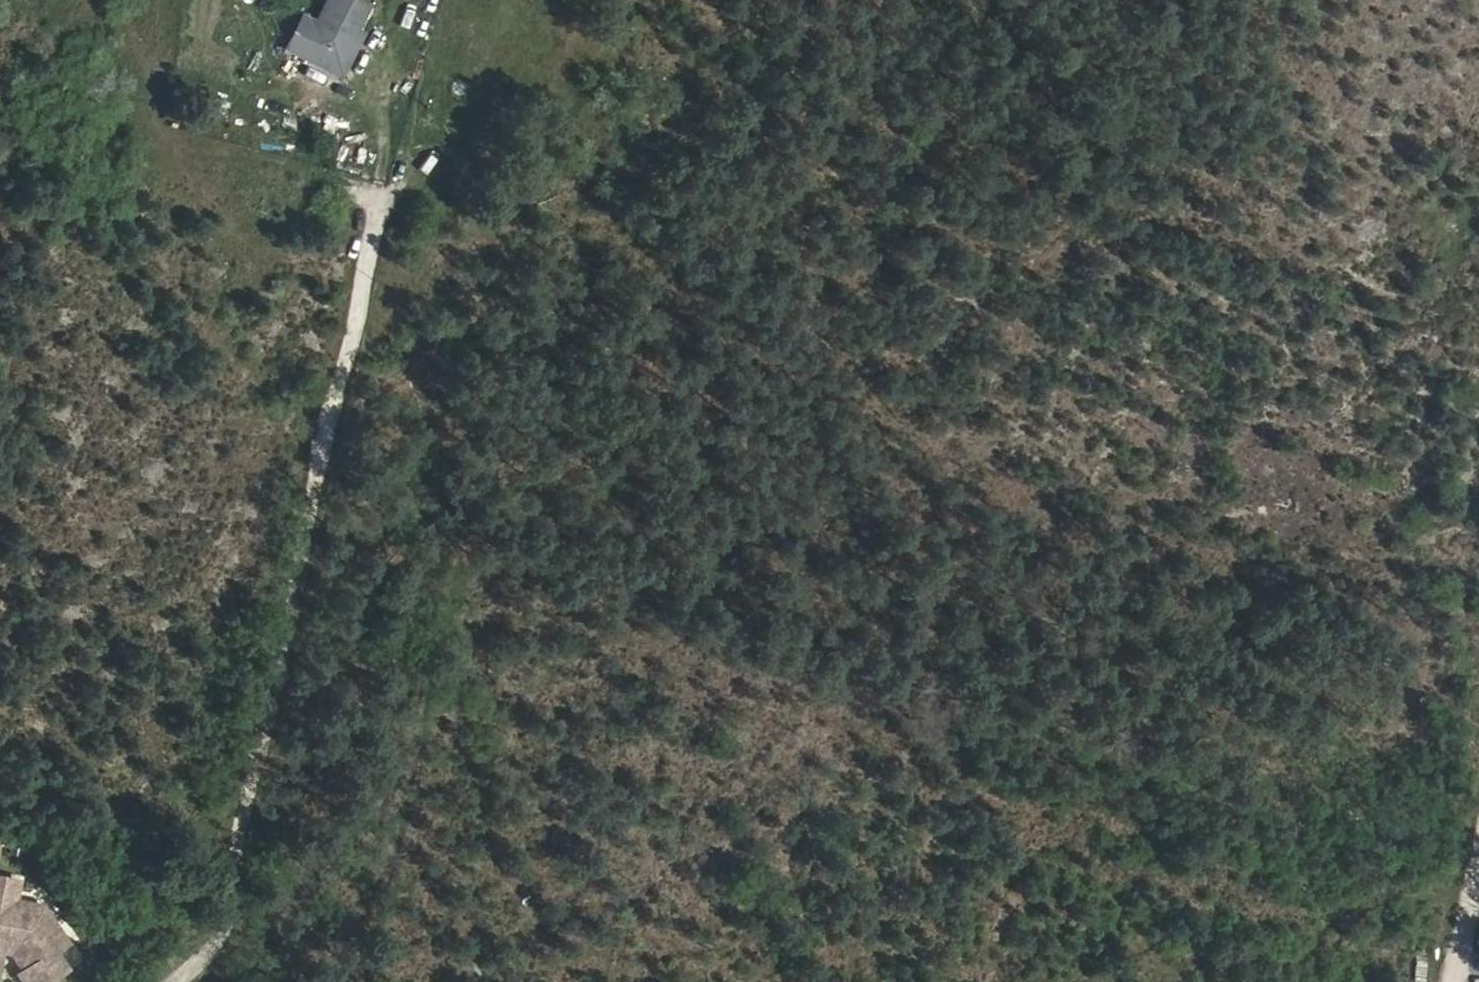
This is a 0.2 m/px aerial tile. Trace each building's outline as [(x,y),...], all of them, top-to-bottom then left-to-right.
[(366,7),(351,43),(337,37),(323,69),(338,76),(341,69),(364,79),(380,72),(391,46),(401,23),(366,7)] [(338,76),(378,93),(397,48),(391,46),(380,72),(364,79),(341,69),(338,76)] [(75,972),(62,955),(74,946),(48,910),(29,924),(19,910),(23,887),(0,883),(0,981),(4,981),(9,956),(19,958),(32,975),(27,979),(29,981),(61,981),(75,972)]
